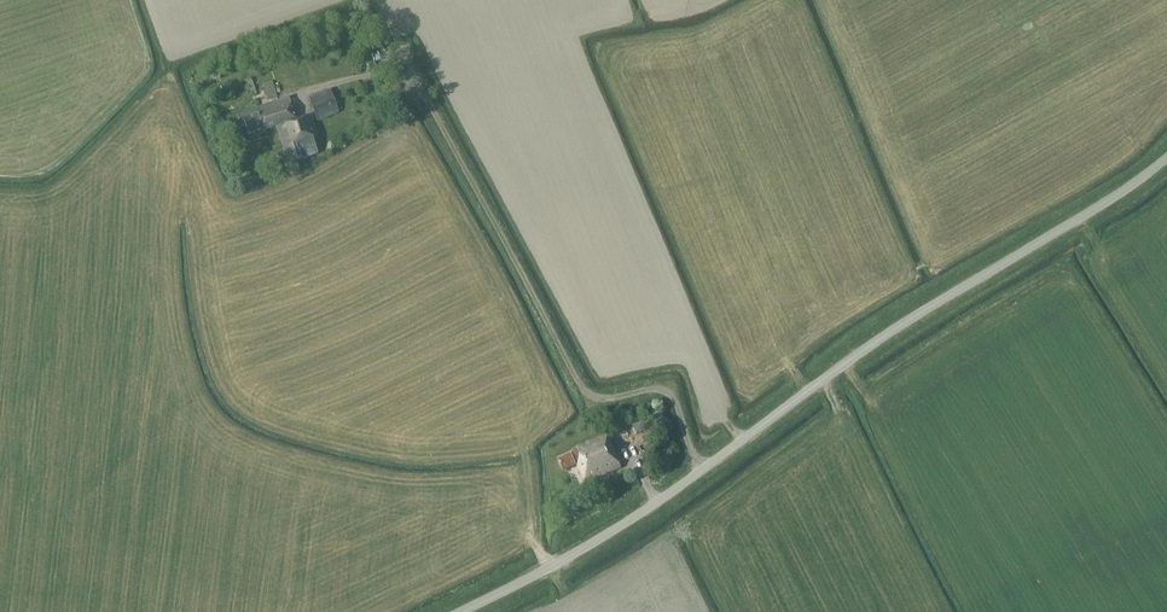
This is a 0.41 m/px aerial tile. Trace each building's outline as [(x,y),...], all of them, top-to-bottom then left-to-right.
[(370,69),(376,67),(372,52),(366,54),(370,69)] [(269,99),(279,96),(274,80),(264,83),(269,99)] [(310,100),(316,115),(330,108),(324,94),(310,100)] [(263,132),(276,128),(288,164),(317,154),(312,138),(318,136),(311,116),(297,120),(289,98),(240,115),(242,121),(244,120),(249,133),(262,129),(263,132)] [(636,434),(649,428),(643,416),(630,422),(636,434)] [(577,465),(585,484),(621,467),(606,435),(572,450),(573,453),(557,460),(562,471),(577,465)]
